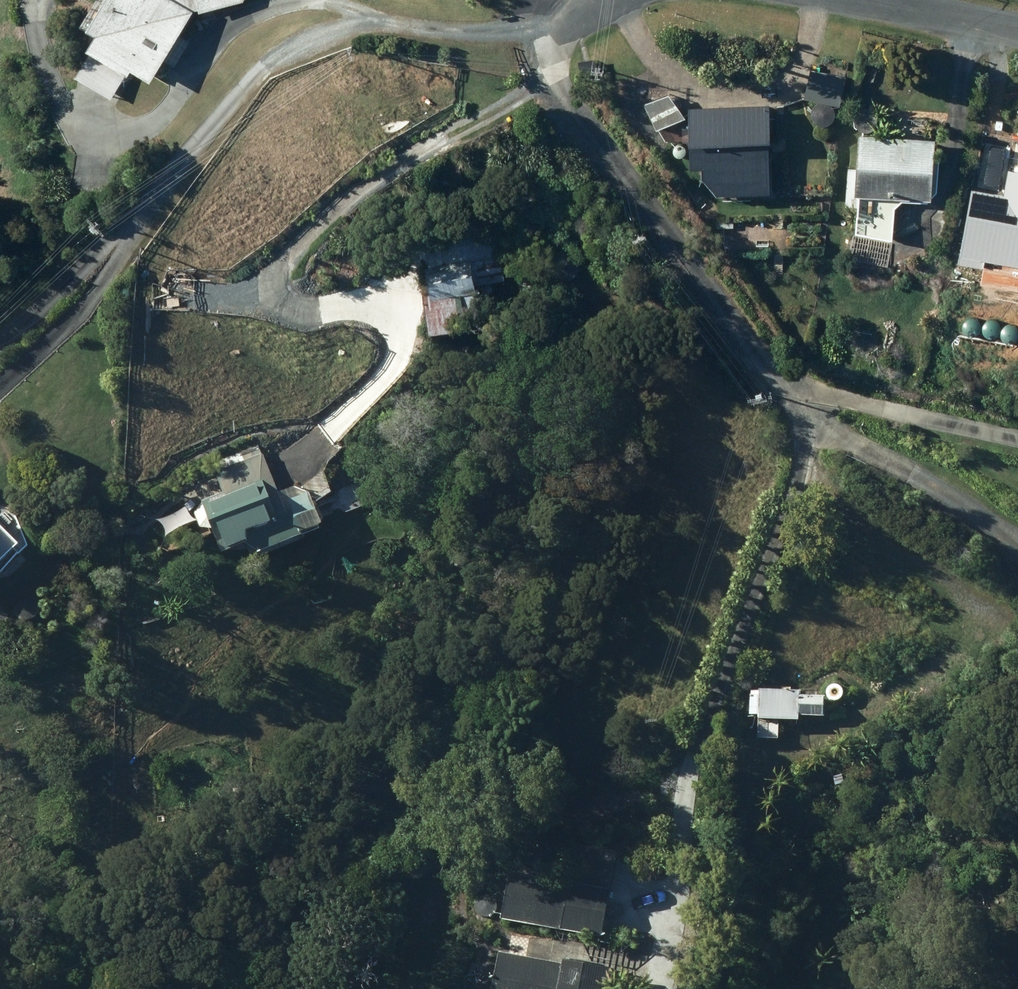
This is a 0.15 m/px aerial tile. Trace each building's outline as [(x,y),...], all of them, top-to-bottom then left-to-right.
[(129,60),(149,72),(158,57),(192,2),(204,0),(99,0),(87,19),(103,29),(77,72),(110,92),(129,60)] [(808,68),(803,95),(837,102),(843,75),(808,68)] [(665,88),(643,96),(654,126),(682,115),(665,88)] [(687,102),(686,188),(766,188),(767,102),(687,102)] [(845,168),(842,204),(855,205),(856,191),(928,196),(932,138),(854,133),(851,169),(845,168)] [(956,249),(1017,262),(1017,167),(1017,166),(1011,194),(969,185),(956,249)] [(422,268),(427,291),(417,293),(424,330),(459,323),(453,293),(476,289),(475,283),(505,277),(500,252),(422,268)] [(169,292),(168,306),(178,307),(179,292),(169,292)] [(220,496),(189,506),(199,533),(207,530),(215,551),(240,542),(252,552),(298,536),(289,509),(281,512),(258,445),(208,462),(220,496)] [(337,501),(346,510),(360,507),(363,494),(353,484),(340,487),(337,501)] [(12,545),(0,531),(0,556),(12,545)] [(799,687),(758,687),(758,718),(799,718),(799,714),(824,714),(824,693),(799,693),(799,687)] [(213,758),(204,760),(206,767),(214,765),(213,758)] [(945,764),(926,766),(927,777),(946,776),(945,764)] [(498,919),(597,937),(612,851),(574,845),(567,883),(506,872),(498,919)] [(610,971),(558,961),(558,964),(495,952),(488,988),(606,988),(610,971)] [(906,977),(910,988),(917,988),(924,986),(918,972),(906,977)]
